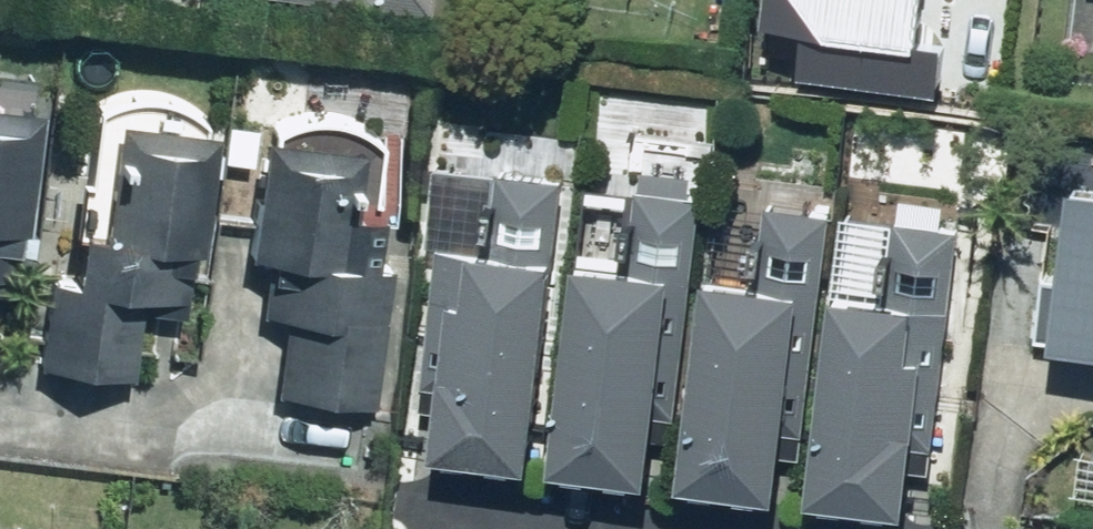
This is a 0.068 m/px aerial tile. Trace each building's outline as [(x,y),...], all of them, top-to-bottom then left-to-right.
[(212,4),(427,22),(429,0),(212,0),(212,4)] [(764,31),(809,36),(804,77),(932,93),(937,51),(910,47),(916,0),(767,0),(764,31)] [(137,102),(135,132),(111,131),(104,240),(77,238),(74,286),(43,284),(38,375),(139,382),(143,307),(185,310),(188,256),(197,256),(204,136),(168,134),(170,104),(137,102)] [(26,117),(0,115),(0,258),(13,259),(26,117)] [(352,156),(252,146),(240,267),(261,269),(256,319),(283,321),(277,389),(314,393),(312,409),(373,415),(392,218),(347,214),(352,156)] [(529,470),(555,181),(492,175),(486,249),(441,245),(422,460),(529,470)] [(1061,185),(1050,282),(1039,280),(1032,344),(1069,348),(1069,350),(1092,353),(1092,188),(1061,185)] [(679,332),(694,198),(633,191),(624,271),(564,264),(541,467),(643,479),(659,330),(679,332)] [(804,389),(822,215),(759,209),(752,280),(692,274),(670,489),(772,500),(783,387),(804,389)] [(951,226),(886,221),(880,295),(820,291),(804,507),(907,515),(919,352),(942,354),(951,226)] [(1084,456),(1081,528),(1092,528),(1092,457),(1084,456)]
